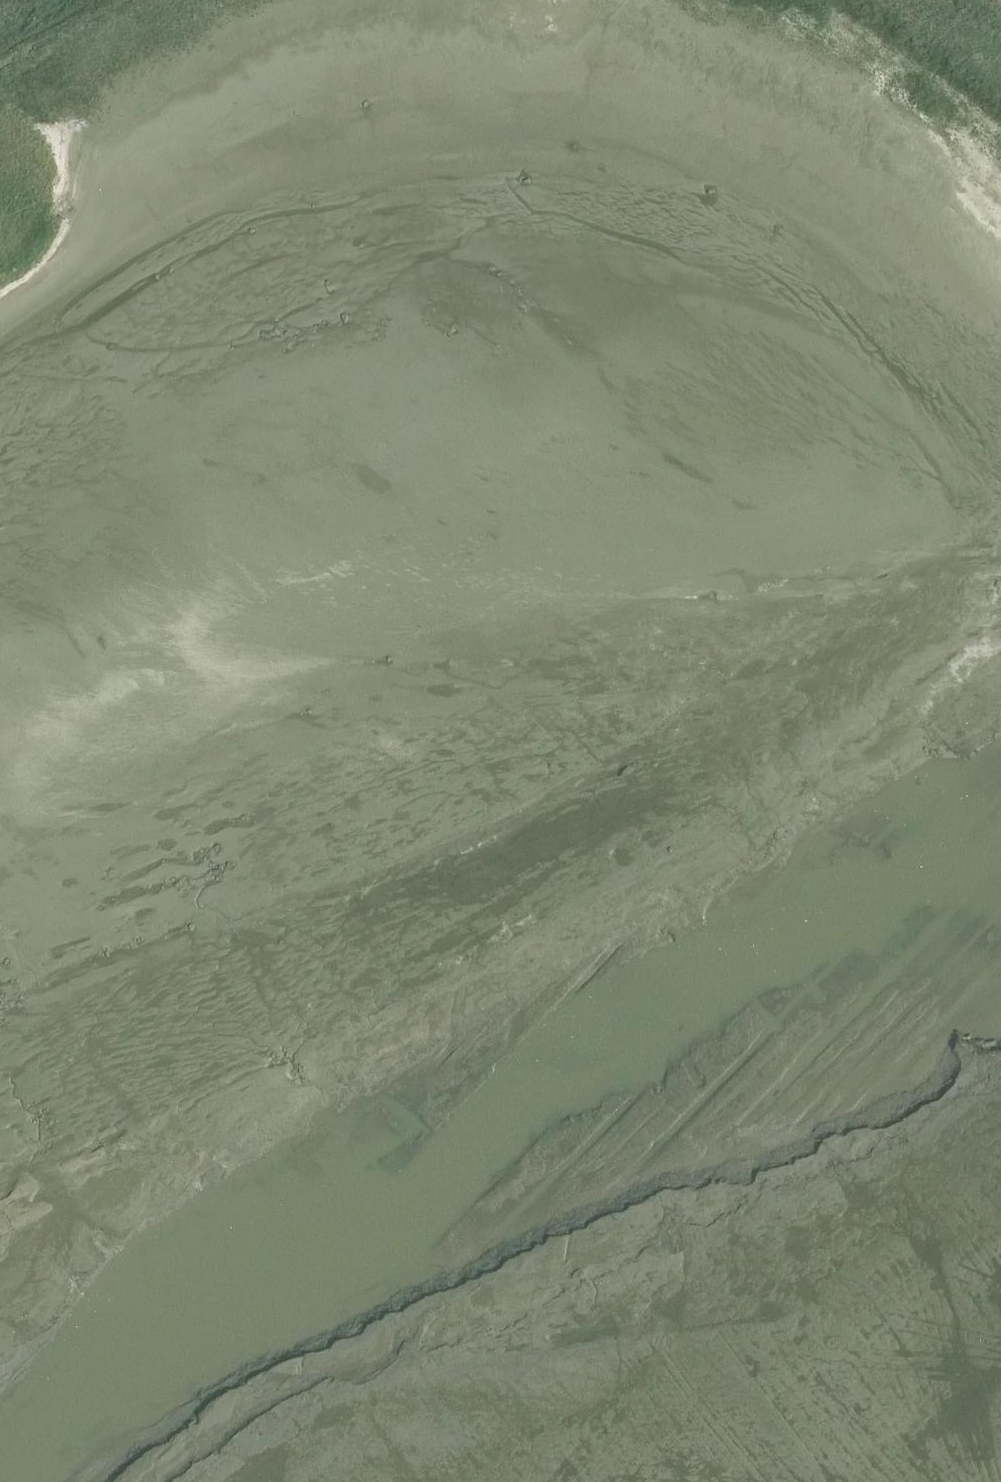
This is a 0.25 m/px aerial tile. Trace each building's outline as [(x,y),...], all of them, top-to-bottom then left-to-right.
[(860,651),(869,658),(891,630),(882,623),(860,651)]
